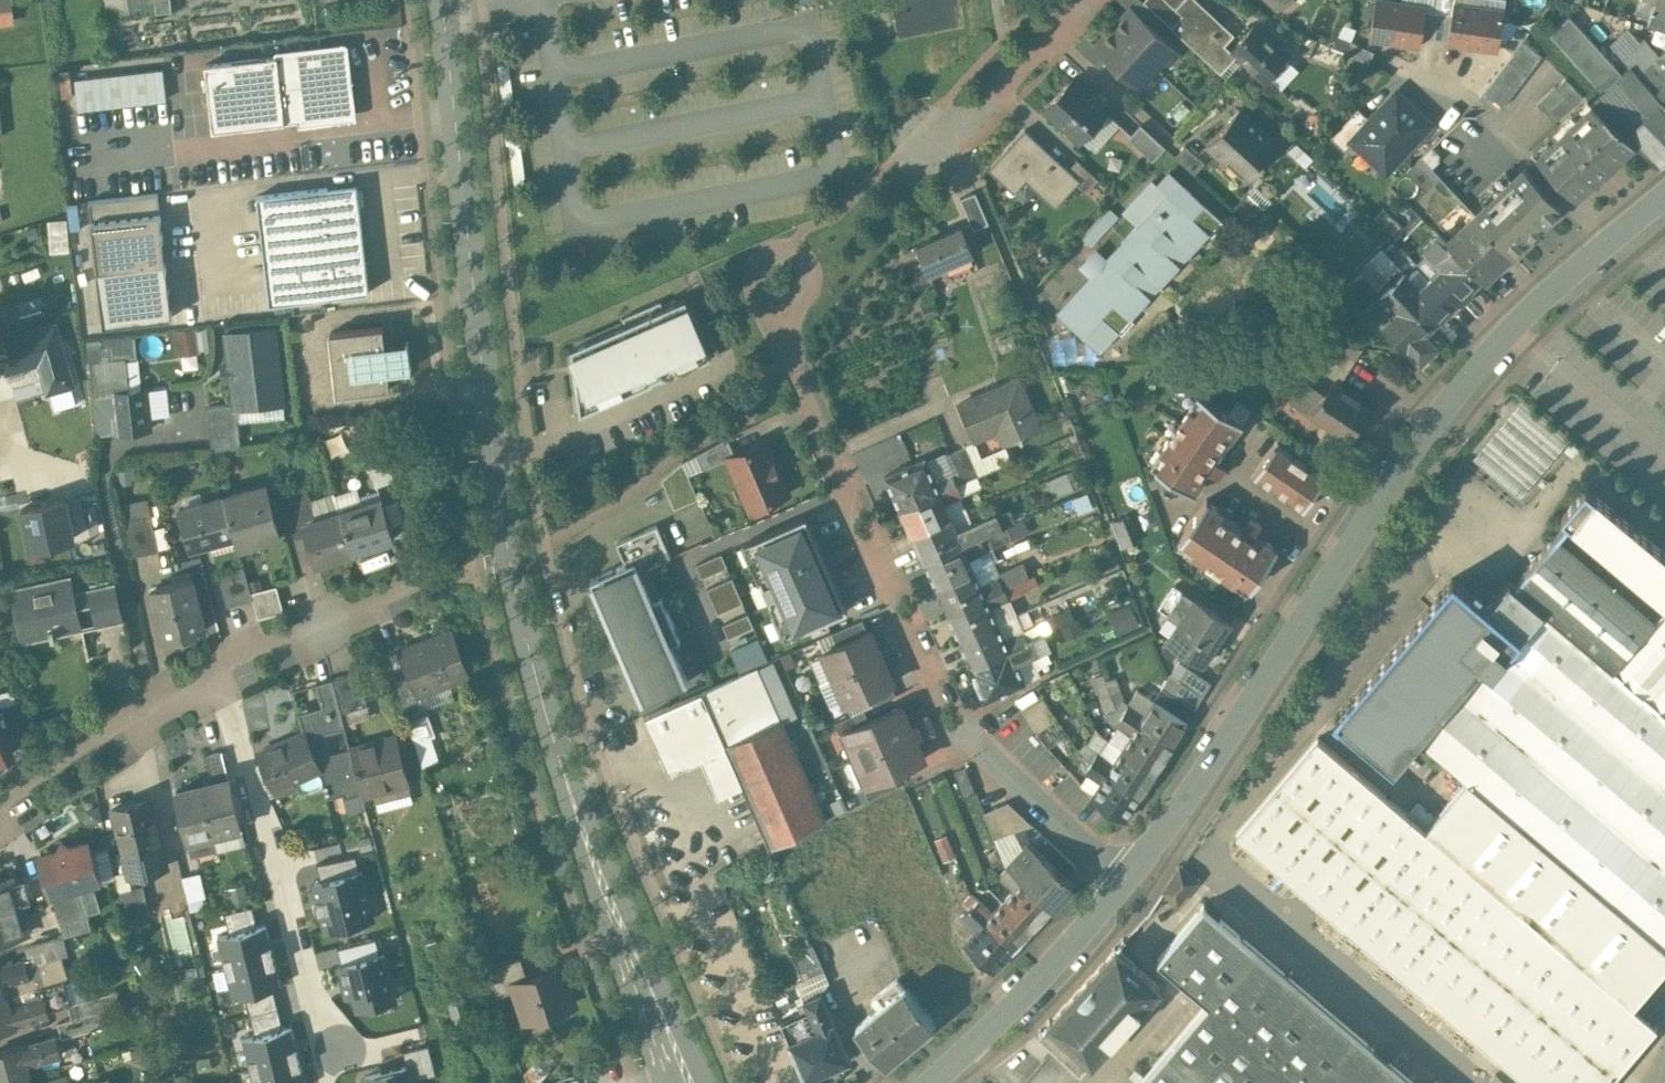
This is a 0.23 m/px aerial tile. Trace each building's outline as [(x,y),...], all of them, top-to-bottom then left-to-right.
[(15,20),(12,0),(0,0),(0,21),(15,20)] [(109,14),(152,5),(151,0),(106,0),(109,14)] [(1167,0),(1144,0),(1143,1),(1144,1),(1153,9),(1171,26),(1182,14),(1176,8),(1167,0)] [(1199,0),(1183,0),(1176,8),(1182,14),(1171,26),(1220,72),(1238,53),(1233,48),(1232,49),(1225,43),(1234,33),(1199,0)] [(1396,0),(1375,0),(1369,38),(1395,42),(1401,1),(1396,0)] [(1655,5),(1647,24),(1660,28),(1664,18),(1664,0),(1657,0),(1655,5)] [(1144,1),(1135,11),(1144,19),(1153,9),(1144,1)] [(1426,5),(1401,1),(1395,42),(1420,46),(1426,5)] [(1479,5),(1454,1),(1447,43),(1473,46),(1479,5)] [(1504,9),(1479,5),(1473,46),(1498,50),(1504,9)] [(1135,11),(1117,30),(1155,65),(1173,46),(1144,19),(1135,11)] [(1615,65),(1570,16),(1550,34),(1595,83),(1615,65)] [(1287,55),(1254,25),(1233,48),(1238,53),(1252,66),(1250,67),(1264,80),(1287,55)] [(1155,65),(1117,30),(1099,49),(1108,58),(1137,85),(1155,65)] [(1644,38),(1624,57),(1638,73),(1636,74),(1664,105),(1664,49),(1659,55),(1644,38)] [(1523,40),(1484,92),(1504,107),(1543,55),(1523,40)] [(321,50),(205,64),(212,130),(284,121),(291,126),(298,125),(298,120),(350,113),(343,48),(321,51),(321,50)] [(1108,58),(1099,49),(1090,59),(1099,67),(1108,58)] [(1628,65),(1621,72),(1615,65),(1595,83),(1601,89),(1592,98),(1604,114),(1632,141),(1659,166),(1664,161),(1664,105),(1636,74),(1628,65)] [(58,69),(61,95),(73,93),(70,68),(58,69)] [(162,68),(76,79),(80,108),(165,98),(162,68)] [(1107,111),(1072,78),(1045,107),(1080,139),(1107,111)] [(1566,78),(1556,87),(1555,86),(1537,103),(1555,122),(1583,95),(1566,78)] [(1384,174),(1432,123),(1395,88),(1367,118),(1347,138),(1349,140),(1384,174)] [(1604,114),(1587,98),(1531,151),(1574,196),(1632,141),(1604,114)] [(1437,141),(1462,113),(1451,103),(1426,132),(1437,141)] [(1347,138),(1367,118),(1356,108),(1331,137),(1342,147),(1349,140),(1347,138)] [(1278,146),(1239,109),(1207,144),(1224,160),(1228,156),(1248,174),(1243,179),(1244,181),(1278,146)] [(1165,147),(1141,124),(1128,138),(1153,161),(1165,147)] [(1068,168),(1025,128),(989,167),(1015,191),(1027,179),(1055,206),(1076,183),(1080,180),(1068,168)] [(1205,162),(1185,145),(1175,156),(1195,174),(1205,162)] [(1421,157),(1406,171),(1426,192),(1441,178),(1421,157)] [(1099,179),(1077,159),(1068,168),(1080,180),(1076,183),(1086,192),(1099,179)] [(1359,208),(1308,168),(1295,186),(1345,225),(1359,208)] [(1525,168),(1476,215),(1512,253),(1532,234),(1534,233),(1531,230),(1537,225),(1540,227),(1541,226),(1541,225),(1561,206),(1525,168)] [(1092,274),(1057,312),(1082,335),(1101,316),(1121,334),(1133,321),(1130,318),(1208,232),(1212,236),(1224,223),(1169,172),(1157,186),(1166,195),(1105,261),(1095,252),(1083,265),(1092,274)] [(328,187),(257,195),(270,304),(369,292),(361,219),(363,215),(361,188),(356,185),(328,188),(328,187)] [(975,191),(959,197),(973,228),(988,222),(975,191)] [(89,200),(104,325),(173,317),(158,192),(89,200)] [(1383,206),(1374,217),(1395,234),(1404,223),(1383,206)] [(1125,213),(1096,243),(1107,253),(1136,223),(1125,213)] [(1476,215),(1446,242),(1482,280),(1483,280),(1512,253),(1476,215)] [(48,217),(49,250),(68,249),(67,217),(48,217)] [(960,225),(916,244),(929,272),(972,253),(960,225)] [(1438,235),(1423,250),(1441,270),(1457,254),(1446,242),(1438,235)] [(1399,268),(1382,250),(1369,262),(1386,280),(1399,268)] [(1441,270),(1432,278),(1457,304),(1460,307),(1473,295),(1470,291),(1482,280),(1457,254),(1441,270)] [(1419,290),(1404,275),(1392,287),(1407,302),(1419,290)] [(1457,304),(1432,278),(1419,290),(1407,302),(1432,328),(1457,304)] [(1392,287),(1380,298),(1396,313),(1407,302),(1392,287)] [(660,300),(622,317),(625,323),(570,347),(577,397),(595,406),(653,380),(652,379),(661,375),(662,376),(711,355),(685,296),(663,306),(660,300)] [(1396,313),(1382,326),(1407,352),(1408,351),(1420,363),(1435,348),(1424,336),(1432,328),(1407,302),(1396,313)] [(56,324),(0,340),(0,355),(5,372),(7,379),(21,375),(19,369),(38,363),(46,394),(74,386),(56,324)] [(208,349),(207,326),(176,327),(177,351),(208,349)] [(383,326),(329,332),(336,394),(390,388),(387,366),(404,364),(402,346),(385,348),(383,326)] [(273,332),(228,337),(235,407),(280,402),(273,332)] [(134,337),(83,343),(86,369),(93,368),(92,362),(124,359),(124,362),(136,360),(134,337)] [(1318,348),(1286,350),(1286,355),(1310,370),(1311,369),(1330,381),(1331,380),(1338,385),(1362,348),(1349,345),(1318,348)] [(124,359),(92,362),(93,368),(96,396),(128,393),(124,362),(124,359)] [(1330,381),(1311,369),(1310,370),(1299,385),(1319,398),(1330,381)] [(1016,379),(957,406),(973,441),(997,430),(1004,445),(1039,429),(1016,379)] [(1338,385),(1331,380),(1330,381),(1319,398),(1310,412),(1329,425),(1320,437),(1339,449),(1347,437),(1348,438),(1369,405),(1338,385)] [(96,396),(94,396),(98,435),(150,430),(146,391),(128,393),(96,396)] [(1243,421),(1198,391),(1197,394),(1204,398),(1196,411),(1189,406),(1180,419),(1174,415),(1163,432),(1169,436),(1160,449),(1167,454),(1159,466),(1157,464),(1155,466),(1195,493),(1196,491),(1195,490),(1209,469),(1219,476),(1226,465),(1216,459),(1241,423),(1242,424),(1243,421)] [(1470,458),(1518,498),(1564,442),(1517,403),(1470,458)] [(766,440),(748,448),(750,454),(737,460),(734,454),(727,457),(728,458),(747,503),(767,495),(770,501),(788,493),(781,477),(785,468),(776,464),(766,440)] [(1324,474),(1278,443),(1279,441),(1277,440),(1254,474),(1256,476),(1257,475),(1303,506),(1302,507),(1304,508),(1327,473),(1325,472),(1324,474)] [(720,441),(696,454),(702,469),(728,458),(727,457),(720,441)] [(979,474),(966,446),(950,453),(962,481),(975,476),(979,474)] [(382,447),(364,452),(375,486),(394,479),(382,447)] [(925,458),(885,475),(900,509),(901,508),(940,491),(935,480),(925,458)] [(682,461),(661,479),(674,508),(698,498),(682,461)] [(952,473),(935,480),(940,491),(956,484),(952,473)] [(956,484),(940,491),(944,500),(979,485),(975,476),(956,484)] [(266,483),(224,494),(234,532),(238,545),(280,533),(266,483)] [(940,491),(901,508),(913,534),(952,518),(944,500),(940,491)] [(1587,491),(1561,522),(1567,528),(1664,609),(1664,556),(1587,491)] [(224,494),(179,507),(190,545),(234,532),(224,494)] [(309,494),(284,503),(294,537),(306,533),(303,523),(317,519),(309,494)] [(65,498),(22,508),(31,547),(74,538),(65,498)] [(381,498),(339,511),(352,549),(370,543),(371,544),(394,537),(381,498)] [(1244,524),(1208,500),(1209,499),(1207,498),(1180,537),(1182,538),(1183,537),(1196,545),(1191,551),(1204,560),(1200,566),(1217,578),(1221,572),(1234,581),(1239,574),(1251,583),(1250,584),(1252,586),(1278,546),(1276,545),(1276,546),(1255,532),(1261,522),(1251,515),(1244,524)] [(317,519),(303,523),(306,533),(316,562),(352,550),(352,549),(339,511),(317,519)] [(997,513),(957,529),(964,544),(992,532),(1003,527),(997,513)] [(151,515),(124,520),(131,556),(158,550),(151,515)] [(744,543),(745,544),(751,542),(759,560),(753,563),(761,581),(767,578),(775,597),(769,599),(777,617),(783,614),(791,632),(785,635),(786,637),(847,610),(806,515),(744,543)] [(952,518),(913,534),(924,561),(964,544),(957,529),(952,518)] [(1125,518),(1111,523),(1120,547),(1134,541),(1125,518)] [(656,524),(616,542),(625,564),(635,560),(640,571),(670,557),(656,524)] [(1003,527),(992,532),(998,545),(1011,540),(1005,526),(1003,527)] [(1567,528),(1517,587),(1545,611),(1616,671),(1664,612),(1664,609),(1567,528)] [(992,532),(964,544),(969,557),(998,545),(992,532)] [(704,542),(689,548),(694,563),(709,557),(704,542)] [(964,544),(924,561),(936,586),(975,569),(969,557),(964,544)] [(702,577),(727,566),(721,553),(696,564),(702,577)] [(383,559),(360,564),(362,572),(384,567),(383,559)] [(625,564),(590,579),(608,620),(617,616),(635,656),(625,660),(643,701),(688,681),(671,642),(680,638),(661,595),(652,599),(640,571),(635,560),(625,564)] [(244,566),(217,573),(226,606),(253,598),(251,592),(244,566)] [(975,569),(936,586),(948,613),(987,597),(982,585),(975,569)] [(1013,572),(982,585),(987,597),(1010,587),(1018,583),(1013,572)] [(718,613),(743,602),(732,577),(707,588),(718,613)] [(193,578),(150,589),(163,640),(205,630),(193,578)] [(73,582),(16,596),(21,615),(25,614),(30,633),(49,628),(50,632),(83,624),(78,605),(75,591),(73,582)] [(115,582),(75,591),(78,605),(92,602),(95,617),(121,611),(115,582)] [(1230,619),(1175,583),(1160,607),(1180,620),(1167,640),(1202,662),(1230,619)] [(1517,587),(1511,584),(1488,613),(1522,640),(1545,611),(1517,587)] [(275,585),(251,592),(253,598),(258,618),(282,612),(275,585)] [(1664,943),(1664,711),(1655,702),(1616,671),(1545,611),(1522,640),(1488,613),(1455,586),(1335,726),(1393,774),(1423,740),(1664,943)] [(1010,587),(987,597),(992,608),(1015,599),(1010,587)] [(1259,609),(1240,596),(1233,606),(1252,619),(1259,609)] [(987,597),(948,613),(959,640),(998,623),(992,608),(987,597)] [(1119,634),(1142,623),(1131,600),(1109,611),(1119,634)] [(1616,671),(1655,702),(1664,690),(1664,612),(1616,671)] [(728,637),(754,626),(748,613),(723,624),(728,637)] [(1055,616),(1005,638),(1010,649),(1043,635),(1060,628),(1055,616)] [(862,619),(831,633),(837,645),(867,631),(862,619)] [(998,623),(959,640),(971,666),(1010,649),(1005,638),(998,623)] [(837,645),(823,651),(835,677),(880,657),(875,645),(876,645),(869,630),(867,631),(837,645)] [(452,631),(401,651),(410,677),(417,695),(419,694),(419,692),(447,681),(447,683),(468,674),(452,631)] [(1043,635),(1010,649),(1015,660),(1048,646),(1043,635)] [(761,636),(731,648),(740,670),(770,657),(761,636)] [(971,666),(970,667),(985,699),(1024,682),(1015,660),(1010,649),(971,666)] [(880,657),(835,677),(846,702),(866,694),(890,683),(892,682),(886,667),(885,668),(880,657)] [(1212,681),(1179,660),(1171,673),(1204,694),(1212,681)] [(749,669),(701,690),(724,743),(772,722),(749,669)] [(359,671),(332,678),(340,707),(341,711),(367,704),(359,671)] [(1204,694),(1171,673),(1162,686),(1195,708),(1204,694)] [(417,695),(410,677),(395,683),(407,720),(426,712),(419,694),(417,695)] [(332,678),(316,682),(324,711),(340,707),(332,678)] [(890,683),(866,694),(871,705),(896,695),(890,683)] [(1195,708),(1162,686),(1154,700),(1187,721),(1195,708)] [(701,690),(649,714),(672,766),(724,743),(701,690)] [(1655,702),(1664,711),(1664,690),(1655,702)] [(1043,696),(1022,711),(1036,732),(1057,718),(1043,696)] [(1113,699),(1102,703),(1109,722),(1114,725),(1122,713),(1116,709),(1113,699)] [(1128,704),(1122,700),(1116,709),(1122,713),(1128,704)] [(1187,721),(1154,700),(1144,715),(1139,724),(1172,745),(1187,722),(1187,721)] [(1144,715),(1128,704),(1122,713),(1139,724),(1144,715)] [(869,720),(845,730),(845,731),(868,781),(868,783),(892,772),(924,758),(915,737),(920,735),(915,724),(910,726),(901,705),(869,720)] [(324,711),(299,718),(303,732),(306,738),(326,733),(345,727),(341,711),(340,707),(324,711)] [(864,709),(835,722),(840,734),(845,731),(845,730),(869,720),(864,709)] [(1122,713),(1114,725),(1117,728),(1111,739),(1123,747),(1139,724),(1122,713)] [(933,731),(927,717),(914,722),(920,735),(921,737),(933,731)] [(772,722),(724,743),(770,846),(824,820),(780,719),(772,722)] [(1172,745),(1139,724),(1123,747),(1156,769),(1172,745)] [(303,732),(258,753),(274,789),(320,769),(306,738),(303,732)] [(350,747),(331,752),(326,733),(306,738),(320,769),(327,798),(343,794),(344,797),(362,793),(350,747)] [(396,735),(350,747),(362,793),(363,795),(408,783),(396,735)] [(1530,1082),(1613,1082),(1664,1027),(1637,1005),(1664,969),(1664,944),(1471,780),(1431,828),(1422,822),(1429,810),(1417,800),(1408,811),(1317,741),(1239,833),(1530,1082)] [(1097,750),(1085,743),(1081,751),(1085,757),(1090,761),(1097,750)] [(1156,769),(1123,747),(1114,761),(1108,772),(1141,793),(1156,769)] [(225,749),(207,754),(214,781),(231,777),(225,749)] [(1114,761),(1097,750),(1090,761),(1108,772),(1114,761)] [(1090,761),(1085,757),(1079,768),(1101,782),(1108,772),(1090,761)] [(965,766),(954,770),(964,795),(975,791),(965,766)] [(892,772),(868,783),(868,781),(862,784),(869,799),(898,785),(892,772)] [(1141,793),(1108,772),(1101,782),(1092,797),(1125,818),(1141,793)] [(214,781),(176,789),(186,834),(213,828),(214,832),(242,826),(231,777),(214,781)] [(153,797),(111,807),(125,869),(167,859),(153,797)] [(1008,801),(983,812),(994,839),(1032,823),(1008,801)] [(213,828),(186,834),(192,856),(218,849),(214,832),(213,828)] [(943,859),(955,855),(948,833),(936,836),(943,859)] [(88,840),(70,845),(62,840),(57,849),(40,854),(52,896),(81,888),(100,882),(88,840)] [(770,848),(751,857),(756,868),(775,859),(770,848)] [(318,865),(322,880),(359,871),(355,856),(318,865)] [(1031,870),(1017,858),(1009,867),(1022,880),(1031,870)] [(1072,885),(1043,858),(1031,870),(1022,880),(1051,906),(1072,885)] [(1022,880),(1009,867),(1001,875),(1014,888),(1022,880)] [(201,870),(184,873),(190,908),(207,905),(201,870)] [(373,918),(361,870),(359,871),(322,880),(312,883),(316,899),(312,900),(316,913),(320,912),(324,930),(373,918)] [(21,905),(13,878),(0,882),(0,911),(21,905)] [(1051,906),(1022,880),(1014,888),(1003,900),(1032,927),(1051,906)] [(144,883),(135,885),(140,911),(149,909),(144,883)] [(81,888),(52,896),(64,936),(92,928),(81,888)] [(135,896),(120,900),(124,919),(139,915),(135,896)] [(991,912),(977,899),(969,907),(984,921),(991,912)] [(1032,927),(1003,900),(991,912),(984,921),(1013,948),(1032,927)] [(0,911),(0,942),(2,942),(1,940),(28,932),(21,905),(0,911)] [(226,912),(231,934),(257,928),(251,906),(226,912)] [(1202,906),(1158,959),(1208,1001),(1140,1082),(1414,1082),(1202,906)] [(984,921),(969,907),(961,915),(976,929),(984,921)] [(976,929),(964,942),(993,969),(1013,948),(984,921),(976,929)] [(231,934),(220,937),(227,965),(270,955),(264,926),(257,928),(231,934)] [(64,936),(27,947),(29,957),(31,963),(46,959),(46,960),(63,956),(69,954),(64,936)] [(338,948),(343,965),(380,955),(375,938),(338,948)] [(812,940),(790,950),(802,978),(824,968),(812,940)] [(1116,948),(1037,1035),(1080,1073),(1158,986),(1116,948)] [(395,998),(384,954),(380,955),(343,965),(338,966),(346,995),(353,993),(357,1008),(395,998)] [(270,955),(227,965),(235,996),(246,993),(272,987),(278,985),(270,955)] [(63,956),(46,960),(53,982),(66,979),(69,977),(63,956)] [(0,965),(0,973),(6,996),(53,982),(46,960),(46,959),(31,963),(29,957),(0,965)] [(521,957),(488,968),(497,996),(516,990),(513,982),(527,978),(521,957)] [(527,978),(513,982),(516,990),(526,1020),(574,1004),(562,967),(527,978)] [(934,1020),(899,978),(874,998),(881,1006),(909,1040),(934,1020)] [(0,998),(0,1030),(15,1025),(16,1025),(51,1014),(50,1010),(69,1005),(73,1004),(73,1003),(66,979),(6,996),(0,998)] [(277,1007),(272,987),(246,993),(251,1014),(277,1007)] [(117,990),(73,1003),(73,1004),(69,1005),(73,1018),(57,1022),(58,1024),(120,1006),(121,1007),(122,1006),(117,990)] [(821,991),(804,998),(809,1008),(817,1028),(834,1021),(821,991)] [(120,1006),(58,1024),(62,1038),(112,1024),(108,1010),(121,1007),(120,1006)] [(881,1006),(856,1026),(885,1060),(909,1040),(881,1006)] [(256,1035),(282,1029),(277,1007),(251,1014),(256,1035)] [(809,1008),(781,1020),(790,1040),(817,1028),(809,1008)] [(817,1028),(790,1040),(805,1076),(849,1057),(834,1021),(817,1028)] [(256,1035),(246,1038),(253,1067),(296,1057),(289,1027),(282,1029),(256,1035)] [(56,1037),(21,1046),(26,1062),(60,1053),(56,1037)] [(0,1051),(0,1082),(2,1082),(29,1075),(26,1062),(21,1046),(21,1045),(0,1051)] [(411,1064),(414,1078),(435,1073),(427,1045),(404,1051),(407,1065),(411,1064)] [(1417,1065),(1397,1048),(1388,1058),(1408,1075),(1417,1065)] [(253,1067),(257,1082),(303,1082),(296,1057),(253,1067)] [(414,1078),(411,1064),(407,1065),(364,1076),(366,1082),(416,1082),(414,1078)]
